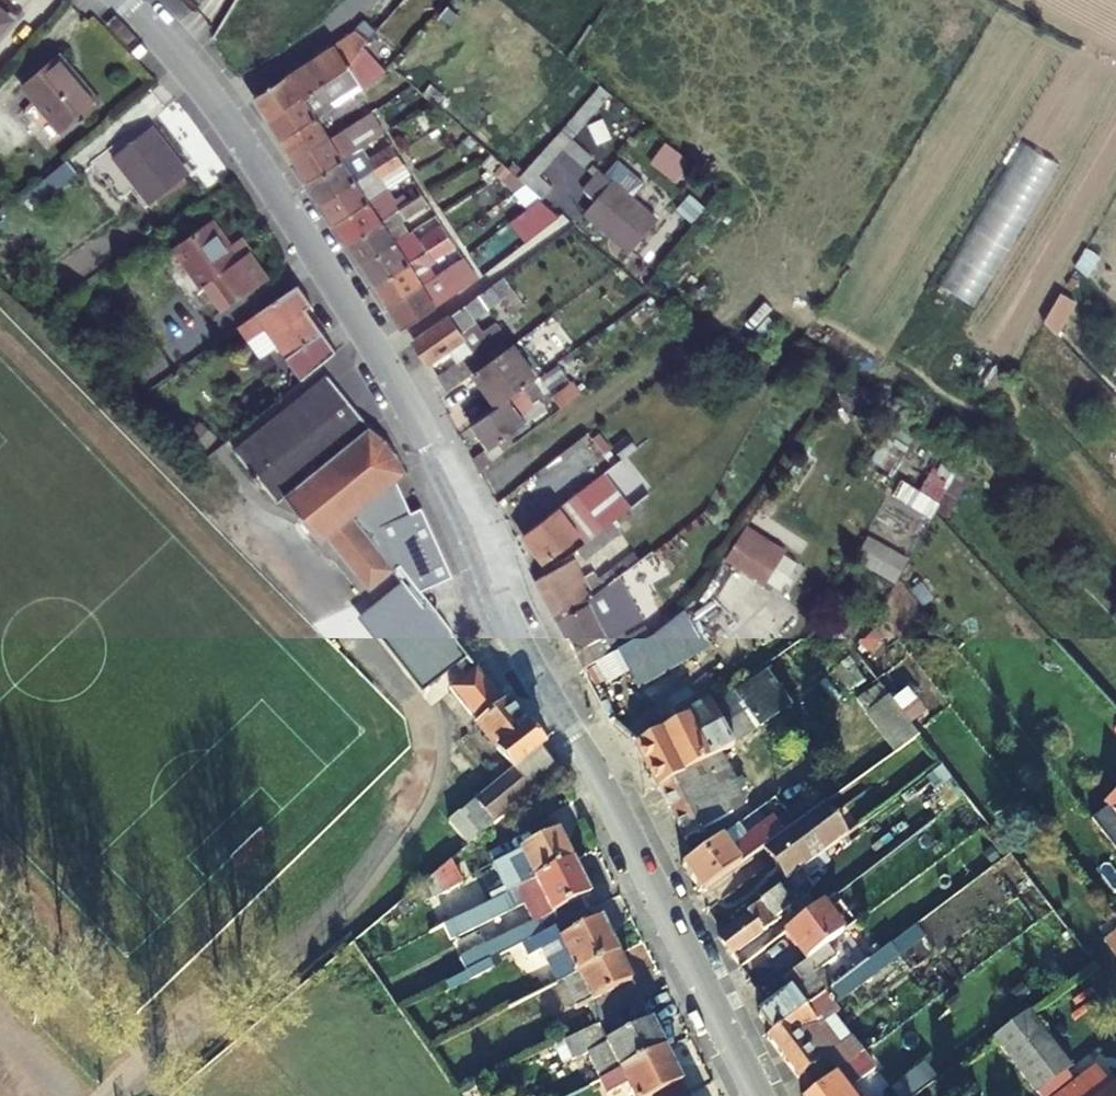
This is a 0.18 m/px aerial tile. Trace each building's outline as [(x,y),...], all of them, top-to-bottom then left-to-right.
[(10,17),(0,8),(0,28),(10,17)] [(377,30),(366,20),(361,25),(255,99),(269,120),(272,118),(348,68),(350,67),(365,44),(366,44),(377,30)] [(51,57),(19,84),(61,134),(96,105),(76,81),(73,83),(51,57)] [(269,120),(283,142),(327,114),(333,110),(330,105),(358,85),(348,68),(272,118),(269,120)] [(296,163),(371,114),(364,105),(334,125),(327,114),(283,142),(296,163)] [(376,122),(371,114),(296,163),(309,183),(353,155),(345,142),(376,122)] [(110,158),(148,203),(185,173),(146,127),(110,158)] [(593,158),(561,130),(520,180),(525,185),(540,198),(541,199),(552,187),(538,175),(563,147),(586,166),(593,158)] [(980,304),(1057,157),(1019,138),(943,284),(980,304)] [(309,183),(323,205),(397,155),(392,146),(359,166),(353,155),(309,183)] [(336,225),(379,196),(373,186),(404,164),(397,155),(323,205),(336,225)] [(61,162),(22,195),(32,208),(72,174),(61,162)] [(655,220),(594,165),(589,171),(595,176),(583,190),(594,200),(585,211),(629,251),(655,220)] [(336,225),(349,245),(423,195),(417,186),(385,206),(379,196),(336,225)] [(362,266),(406,238),(403,234),(397,225),(427,203),(423,195),(349,245),(362,266)] [(548,217),(539,210),(522,231),(531,238),(548,217)] [(207,218),(171,247),(221,311),(267,275),(236,236),(227,243),(207,218)] [(375,286),(449,236),(443,227),(413,247),(406,238),(362,266),(375,286)] [(449,236),(375,286),(389,308),(422,285),(415,274),(455,245),(449,236)] [(389,308),(403,330),(477,280),(469,267),(427,292),(422,285),(389,308)] [(300,284),(239,326),(248,339),(266,327),(303,379),(308,375),(323,363),(328,359),(337,352),(307,308),(313,304),(301,285),(300,284)] [(491,286),(415,341),(430,362),(465,338),(473,349),(431,380),(441,396),(476,371),(484,364),(498,355),(493,347),(507,336),(497,323),(483,333),(473,321),(501,300),(491,286)] [(1060,287),(1045,321),(1062,329),(1078,296),(1060,287)] [(484,364),(476,371),(499,405),(528,383),(539,375),(515,342),(498,355),(484,364)] [(399,479),(405,474),(392,448),(369,424),(330,372),(235,452),(277,505),(287,497),(322,542),(327,539),(370,591),(396,569),(354,516),(399,479)] [(472,456),(480,470),(516,443),(510,434),(545,407),(528,383),(499,405),(473,424),(487,446),(472,456)] [(562,408),(582,393),(575,383),(555,399),(562,408)] [(958,495),(970,473),(935,455),(920,485),(942,496),(946,488),(958,495)] [(584,545),(612,524),(628,510),(631,508),(603,473),(523,537),(543,564),(577,537),(584,545)] [(466,677),(476,668),(458,646),(458,642),(458,639),(455,630),(453,626),(449,621),(439,607),(440,604),(441,602),(440,596),(438,591),(437,589),(434,584),(455,575),(423,506),(413,510),(399,479),(354,516),(396,569),(402,564),(430,597),(424,602),(401,576),(361,610),(425,692),(457,667),(466,677)] [(645,511),(638,502),(631,508),(628,510),(635,519),(645,511)] [(584,545),(576,552),(584,560),(619,533),(612,524),(584,545)] [(748,528),(731,556),(766,577),(783,549),(748,528)] [(856,555),(894,578),(909,554),(871,531),(856,555)] [(634,645),(651,636),(637,611),(624,618),(614,599),(661,564),(652,553),(640,562),(591,601),(593,603),(557,621),(584,673),(617,655),(619,654),(634,645)] [(591,601),(640,562),(633,554),(598,581),(593,573),(584,577),(575,560),(537,580),(556,618),(591,601)] [(732,577),(716,606),(738,618),(754,590),(732,577)] [(655,634),(651,636),(634,645),(619,654),(636,684),(705,645),(686,609),(655,634)] [(479,724),(477,727),(513,770),(449,824),(469,848),(480,838),(494,826),(508,814),(555,774),(558,771),(539,751),(542,748),(537,734),(526,724),(508,702),(505,704),(476,668),(466,677),(450,690),(479,724)] [(762,678),(757,671),(712,702),(733,748),(787,709),(766,675),(762,678)] [(876,729),(894,753),(920,734),(891,695),(865,714),(873,725),(876,729)] [(639,748),(661,792),(705,768),(722,759),(735,753),(733,748),(712,702),(709,704),(692,712),(689,721),(639,748)] [(705,768),(661,792),(685,840),(731,816),(727,808),(742,799),(739,793),(745,790),(741,780),(736,782),(722,759),(705,768)] [(793,828),(815,811),(807,800),(788,814),(793,828)] [(793,828),(766,847),(780,864),(785,859),(797,875),(849,835),(825,803),(815,811),(793,828)] [(793,828),(788,814),(766,829),(765,828),(729,853),(720,841),(683,868),(702,895),(719,882),(766,847),(793,828)] [(509,894),(571,863),(555,834),(508,859),(517,876),(503,883),(509,894)] [(467,879),(452,862),(428,882),(443,900),(467,879)] [(554,930),(588,913),(583,901),(588,898),(571,863),(509,894),(445,926),(452,939),(524,904),(534,923),(462,960),(468,973),(554,930)] [(720,934),(717,936),(732,956),(776,923),(774,920),(791,907),(786,900),(797,892),(807,904),(813,900),(795,876),(743,917),(720,934)] [(786,931),(808,959),(829,944),(846,930),(825,901),(786,931)] [(595,925),(588,913),(554,930),(560,942),(542,951),(560,986),(563,984),(618,957),(601,922),(595,925)] [(1103,938),(1113,951),(1115,948),(1115,928),(1103,938)] [(808,959),(800,965),(809,975),(760,1015),(772,1032),(816,999),(823,993),(850,974),(829,944),(808,959)] [(618,957),(563,984),(575,1009),(586,1004),(597,1028),(642,1006),(618,957)] [(810,1094),(831,1078),(802,1040),(820,1026),(819,1025),(837,1012),(823,993),(816,999),(772,1032),(770,1033),(767,1035),(810,1094)] [(597,1028),(566,1043),(574,1059),(586,1053),(601,1081),(664,1050),(642,1006),(597,1028)] [(1103,1061),(1081,1079),(1029,1013),(993,1040),(1037,1095),(1115,1095),(1115,1078),(1103,1061)] [(601,1081),(608,1095),(629,1095),(633,1094),(634,1095),(684,1095),(687,1095),(664,1050),(601,1081)] [(846,1090),(867,1073),(856,1060),(831,1078),(810,1094),(808,1095),(850,1095),(846,1090)]
